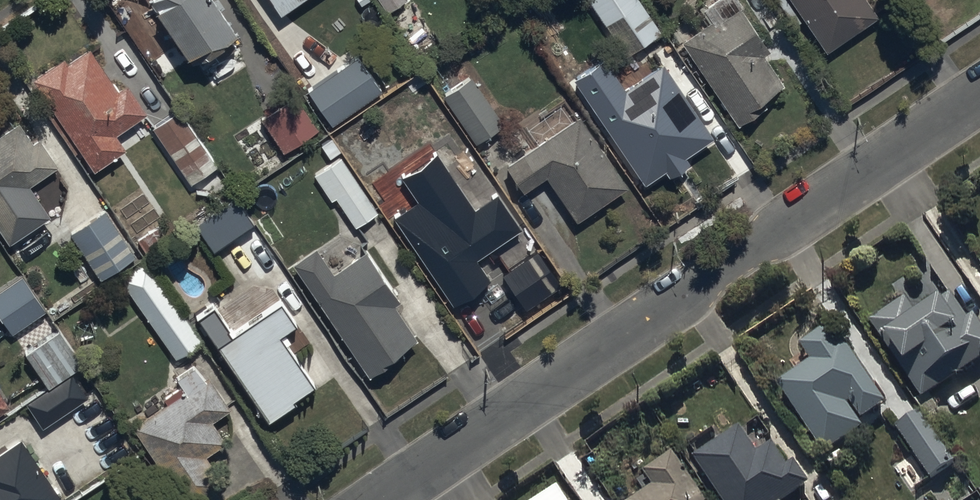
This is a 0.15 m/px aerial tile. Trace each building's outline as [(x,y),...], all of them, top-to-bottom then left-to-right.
[(192,60),(239,29),(219,0),(152,0),(192,60)] [(283,10),(297,0),(276,0),(283,10)] [(384,11),(401,0),(377,0),(384,11)] [(639,0),(588,0),(625,55),(660,30),(639,0)] [(681,40),(737,124),(767,103),(763,97),(783,83),(763,53),(768,49),(739,6),(742,4),(740,0),(711,0),(701,7),(710,20),(681,40)] [(825,48),(877,13),(868,0),(792,0),(825,48)] [(63,52),(31,73),(93,167),(126,145),(116,131),(147,112),(127,82),(119,88),(91,46),(68,61),(63,52)] [(356,54),(307,89),(332,123),(381,88),(356,54)] [(604,62),(575,82),(646,187),(666,174),(671,182),(692,168),(686,159),(714,140),(663,65),(624,91),(604,62)] [(470,76),(443,95),(474,141),(501,122),(470,76)] [(296,94),(262,117),(284,150),(318,127),(296,94)] [(555,128),(503,163),(521,189),(544,173),(575,219),(625,185),(577,114),(570,119),(559,103),(544,113),(555,128)] [(179,107),(153,126),(192,184),(219,165),(179,107)] [(9,240),(50,213),(29,181),(57,162),(39,136),(32,141),(17,120),(0,132),(0,226),(9,240)] [(330,160),(341,152),(332,140),(321,147),(330,160)] [(420,204),(395,221),(454,309),(492,283),(477,262),(523,231),(499,195),(475,211),(436,153),(401,176),(420,204)] [(377,210),(339,155),(312,174),(330,201),(336,197),(355,224),(377,210)] [(213,251),(254,222),(234,194),(193,223),(213,251)] [(136,253),(104,208),(69,232),(101,278),(136,253)] [(255,228),(235,243),(260,278),(280,264),(255,228)] [(318,244),(292,261),(367,375),(397,355),(394,351),(415,337),(393,303),(398,300),(364,249),(334,269),(318,244)] [(539,253),(503,278),(526,312),(562,287),(539,253)] [(202,339),(144,259),(119,277),(176,358),(202,339)] [(0,288),(0,316),(11,332),(47,309),(23,272),(0,288)] [(870,324),(922,401),(979,361),(979,324),(975,317),(961,326),(946,303),(949,301),(940,288),(911,308),(906,300),(870,324)] [(215,305),(198,316),(267,420),(297,400),(295,398),(315,385),(282,333),(298,323),(281,298),(232,331),(215,305)] [(82,362),(57,326),(23,349),(48,385),(25,401),(41,426),(86,395),(69,371),(82,362)] [(774,382),(776,387),(824,454),(863,427),(860,423),(886,404),(842,341),(838,344),(827,328),(799,348),(807,359),(774,382)] [(131,424),(182,499),(199,499),(224,483),(205,454),(226,440),(211,418),(228,407),(207,375),(202,378),(193,364),(178,374),(184,383),(163,397),(166,401),(131,424)] [(10,406),(0,392),(0,412),(10,406)] [(921,411),(896,427),(929,478),(954,462),(932,428),(946,419),(933,399),(919,408),(921,411)] [(693,459),(722,499),(787,499),(809,485),(793,463),(787,467),(772,445),(759,454),(739,426),(693,459)] [(63,498),(21,437),(0,451),(0,499),(61,499),(63,498)] [(671,453),(641,473),(651,487),(632,499),(704,499),(671,453)] [(557,487),(538,499),(566,499),(557,487)]
